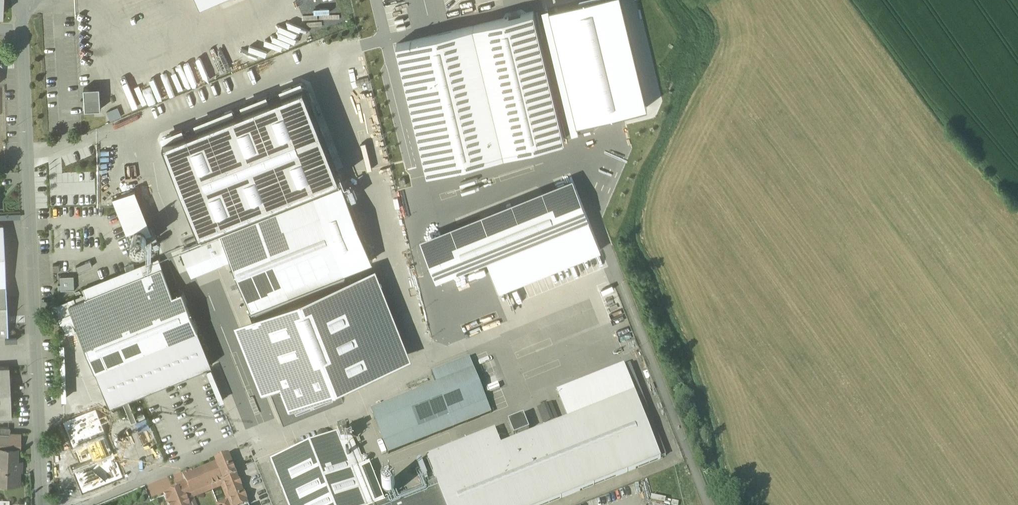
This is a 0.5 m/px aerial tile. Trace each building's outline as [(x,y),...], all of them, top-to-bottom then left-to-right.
[(201,12),(229,0),(196,0),(201,12)] [(538,10),(396,44),(426,172),(569,138),(538,10)] [(590,221),(573,180),(424,241),(440,281),(590,221)] [(154,233),(138,192),(116,200),(129,234),(144,229),(148,231),(149,235),(154,233)] [(317,197),(185,250),(195,274),(233,259),(253,309),(347,272),(317,197)] [(0,224),(0,336),(9,335),(5,224),(0,224)] [(81,330),(110,405),(213,364),(188,299),(179,303),(161,260),(85,290),(88,296),(58,307),(69,335),(81,330)] [(375,268),(236,323),(262,390),(272,387),(285,419),(344,396),(340,385),(411,358),(375,268)] [(62,277),(67,290),(82,284),(77,271),(62,277)] [(369,400),(390,455),(493,414),(471,359),(369,400)] [(290,504),(550,504),(664,460),(626,367),(559,394),(570,421),(503,447),(497,432),(429,459),(439,483),(387,504),(372,465),(366,468),(351,430),(273,461),(290,504)] [(14,417),(12,368),(0,369),(0,418),(14,417)] [(19,449),(21,449),(21,435),(0,434),(0,449),(19,449)] [(21,485),(21,462),(18,462),(19,449),(0,449),(0,484),(21,485)] [(231,458),(185,476),(189,487),(166,497),(169,504),(250,504),(231,458)]
